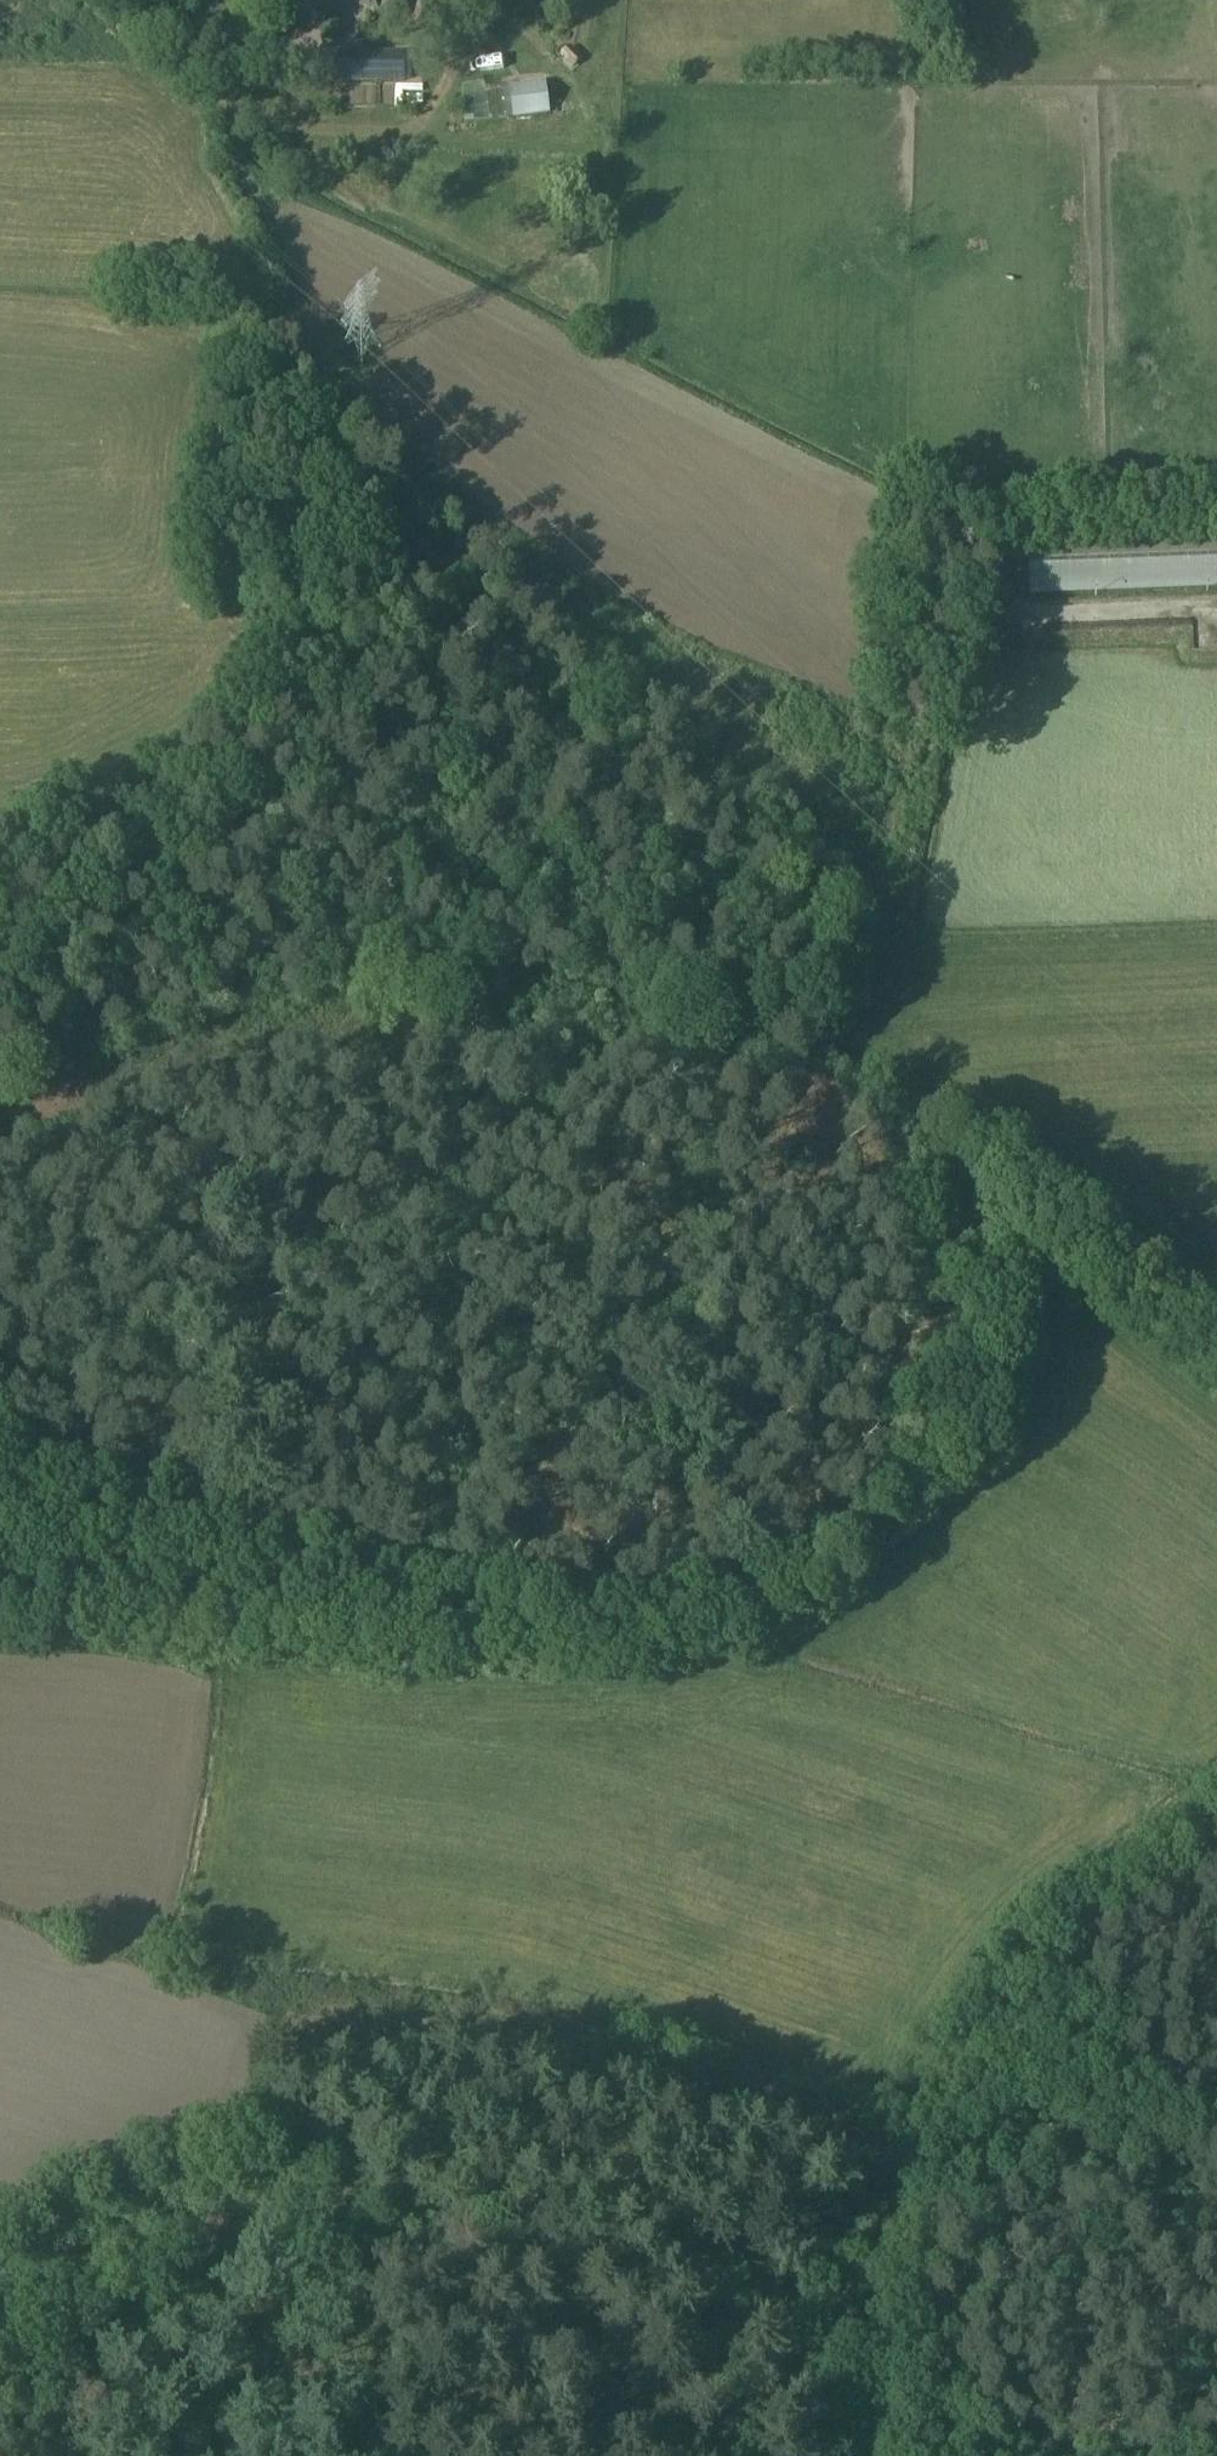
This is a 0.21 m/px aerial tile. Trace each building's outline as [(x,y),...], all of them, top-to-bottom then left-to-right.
[(570,46),(561,55),(574,67),(582,58),(570,46)] [(379,82),(379,52),(338,53),(338,82),(379,82)] [(549,114),(545,82),(511,86),(516,119),(549,114)] [(1026,542),(1028,594),(1216,588),(1216,536),(1026,542)]
